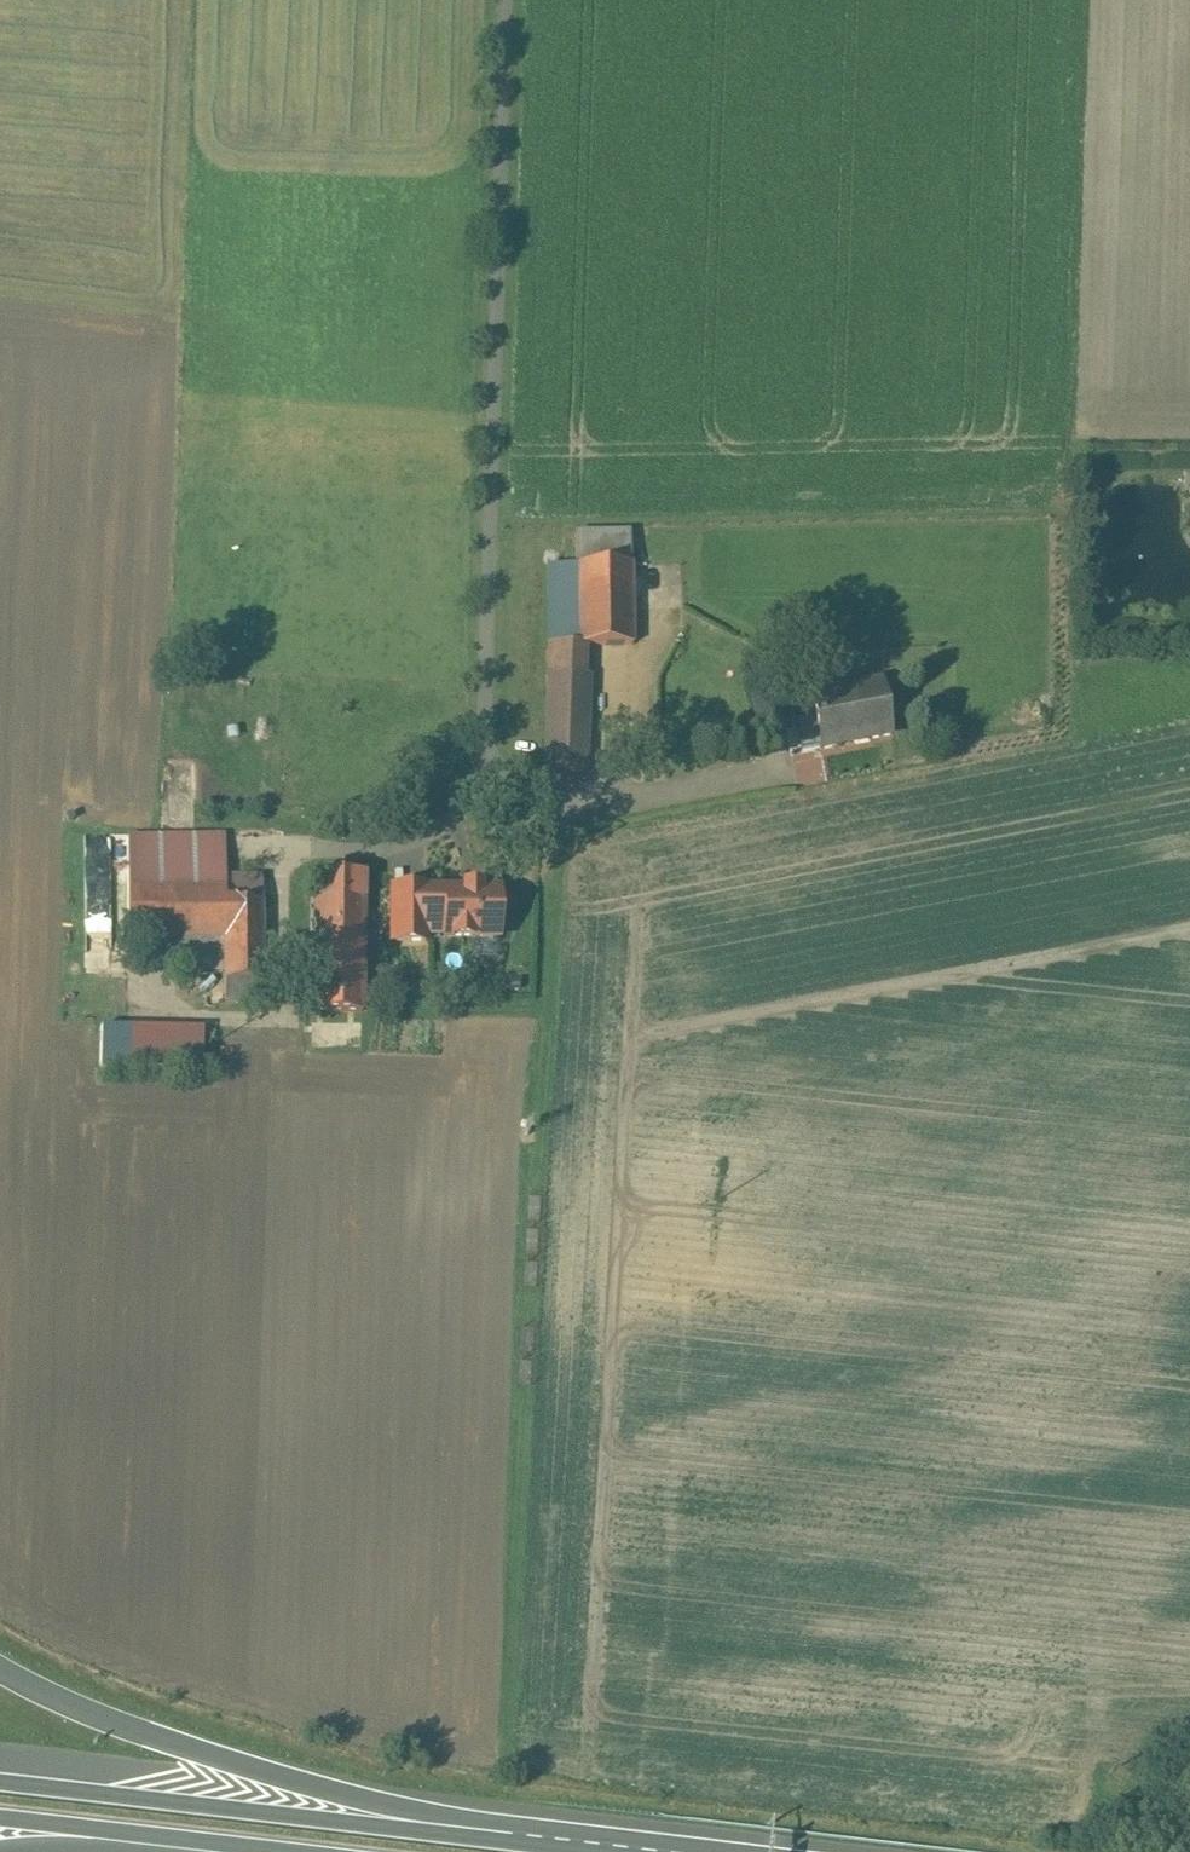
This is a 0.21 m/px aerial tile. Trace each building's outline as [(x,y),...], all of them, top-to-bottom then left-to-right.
[(633,532),(572,532),(572,562),(545,562),(545,767),(589,767),(589,645),(632,645),(633,532)] [(877,678),(809,694),(821,747),(889,732),(877,678)] [(778,718),(771,679),(752,683),(759,721),(778,718)] [(225,834),(132,830),(128,940),(176,942),(175,964),(223,966),(222,1000),(259,1002),(264,877),(223,876),(225,834)] [(367,871),(312,870),(309,1009),(364,1010),(367,871)] [(509,877),(392,881),(394,942),(434,941),(434,937),(511,935),(509,877)] [(203,1029),(129,1027),(128,1064),(202,1066),(203,1029)]
